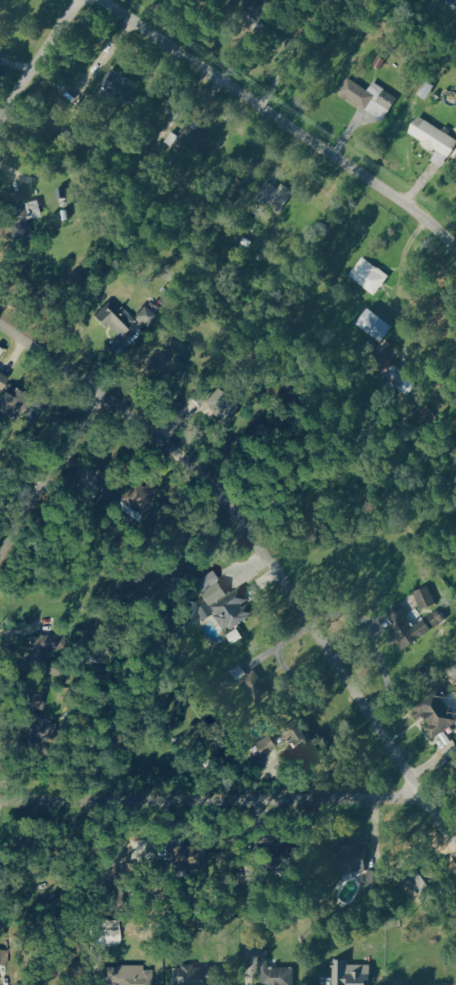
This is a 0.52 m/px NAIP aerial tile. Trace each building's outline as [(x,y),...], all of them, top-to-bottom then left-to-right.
[(134,81),(117,68),(100,89),(117,102),(134,81)] [(371,90),(351,77),(342,93),(386,121),(401,98),(376,82),(371,90)] [(439,151),(434,160),(446,168),(455,151),(455,137),(422,116),(411,135),(439,151)] [(297,190),(284,183),(281,187),(268,180),(257,199),(284,213),(297,190)] [(41,201),(28,203),(26,192),(10,195),(17,240),(34,237),(30,213),(37,212),(37,216),(44,215),(41,201)] [(393,277),(367,256),(352,275),(378,296),(393,277)] [(147,304),(132,320),(117,306),(105,319),(132,344),(159,315),(147,304)] [(386,344),(399,328),(375,308),(362,324),(386,344)] [(8,351),(2,346),(0,349),(0,362),(8,351)] [(418,387),(397,364),(386,375),(406,397),(418,387)] [(8,394),(0,408),(17,418),(33,393),(0,372),(0,389),(8,394)] [(224,631),(257,616),(244,589),(229,596),(218,571),(196,581),(207,604),(201,607),(206,620),(217,615),(224,631)] [(440,603),(430,585),(416,593),(425,611),(440,603)] [(403,650),(424,639),(406,603),(391,611),(396,622),(391,625),(403,650)] [(53,635),(34,635),(34,645),(32,645),(31,665),(52,666),(53,635)] [(275,695),(266,680),(258,684),(246,663),(224,675),(232,689),(243,683),(256,706),(275,695)] [(444,692),(423,709),(432,721),(426,727),(436,740),(455,724),(455,706),(444,692)] [(299,736),(293,740),(303,758),(319,749),(306,726),(296,731),(299,736)] [(371,869),(370,845),(342,846),(343,872),(369,871),(370,893),(384,892),(383,868),(371,869)] [(264,955),(264,984),(287,984),(287,969),(268,969),(268,935),(247,935),(247,955),(264,955)] [(336,959),(336,984),(374,984),(375,965),(352,964),(352,960),(336,959)] [(177,984),(211,984),(211,983),(224,983),(224,966),(177,966),(177,984)]
